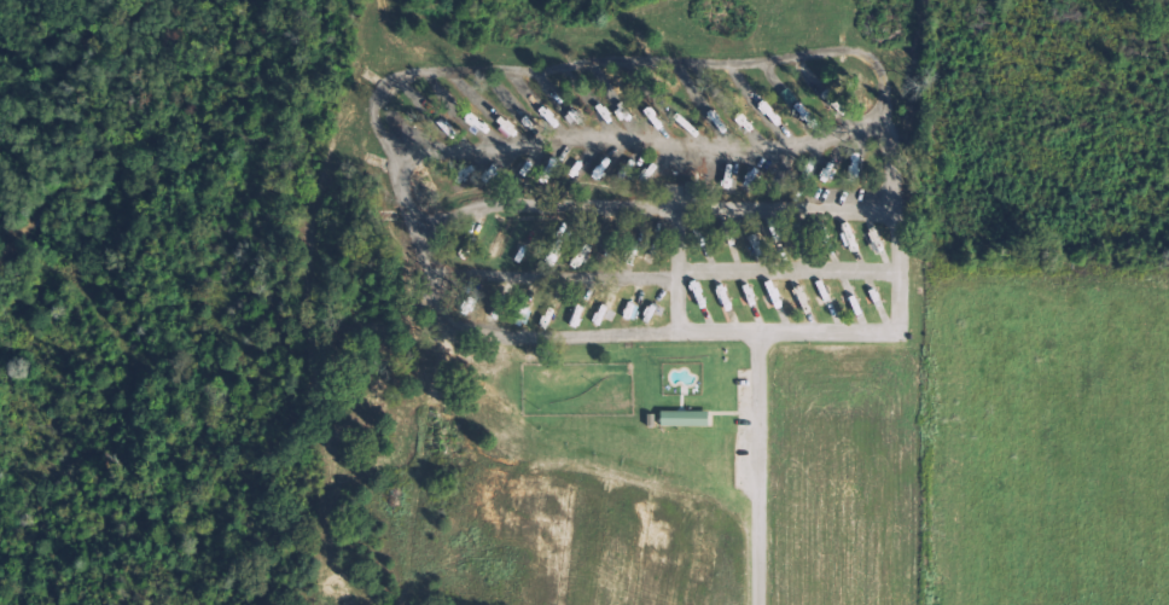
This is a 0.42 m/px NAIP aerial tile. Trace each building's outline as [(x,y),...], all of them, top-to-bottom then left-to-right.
[(710,427),(711,412),(663,411),(663,427),(710,427)]
